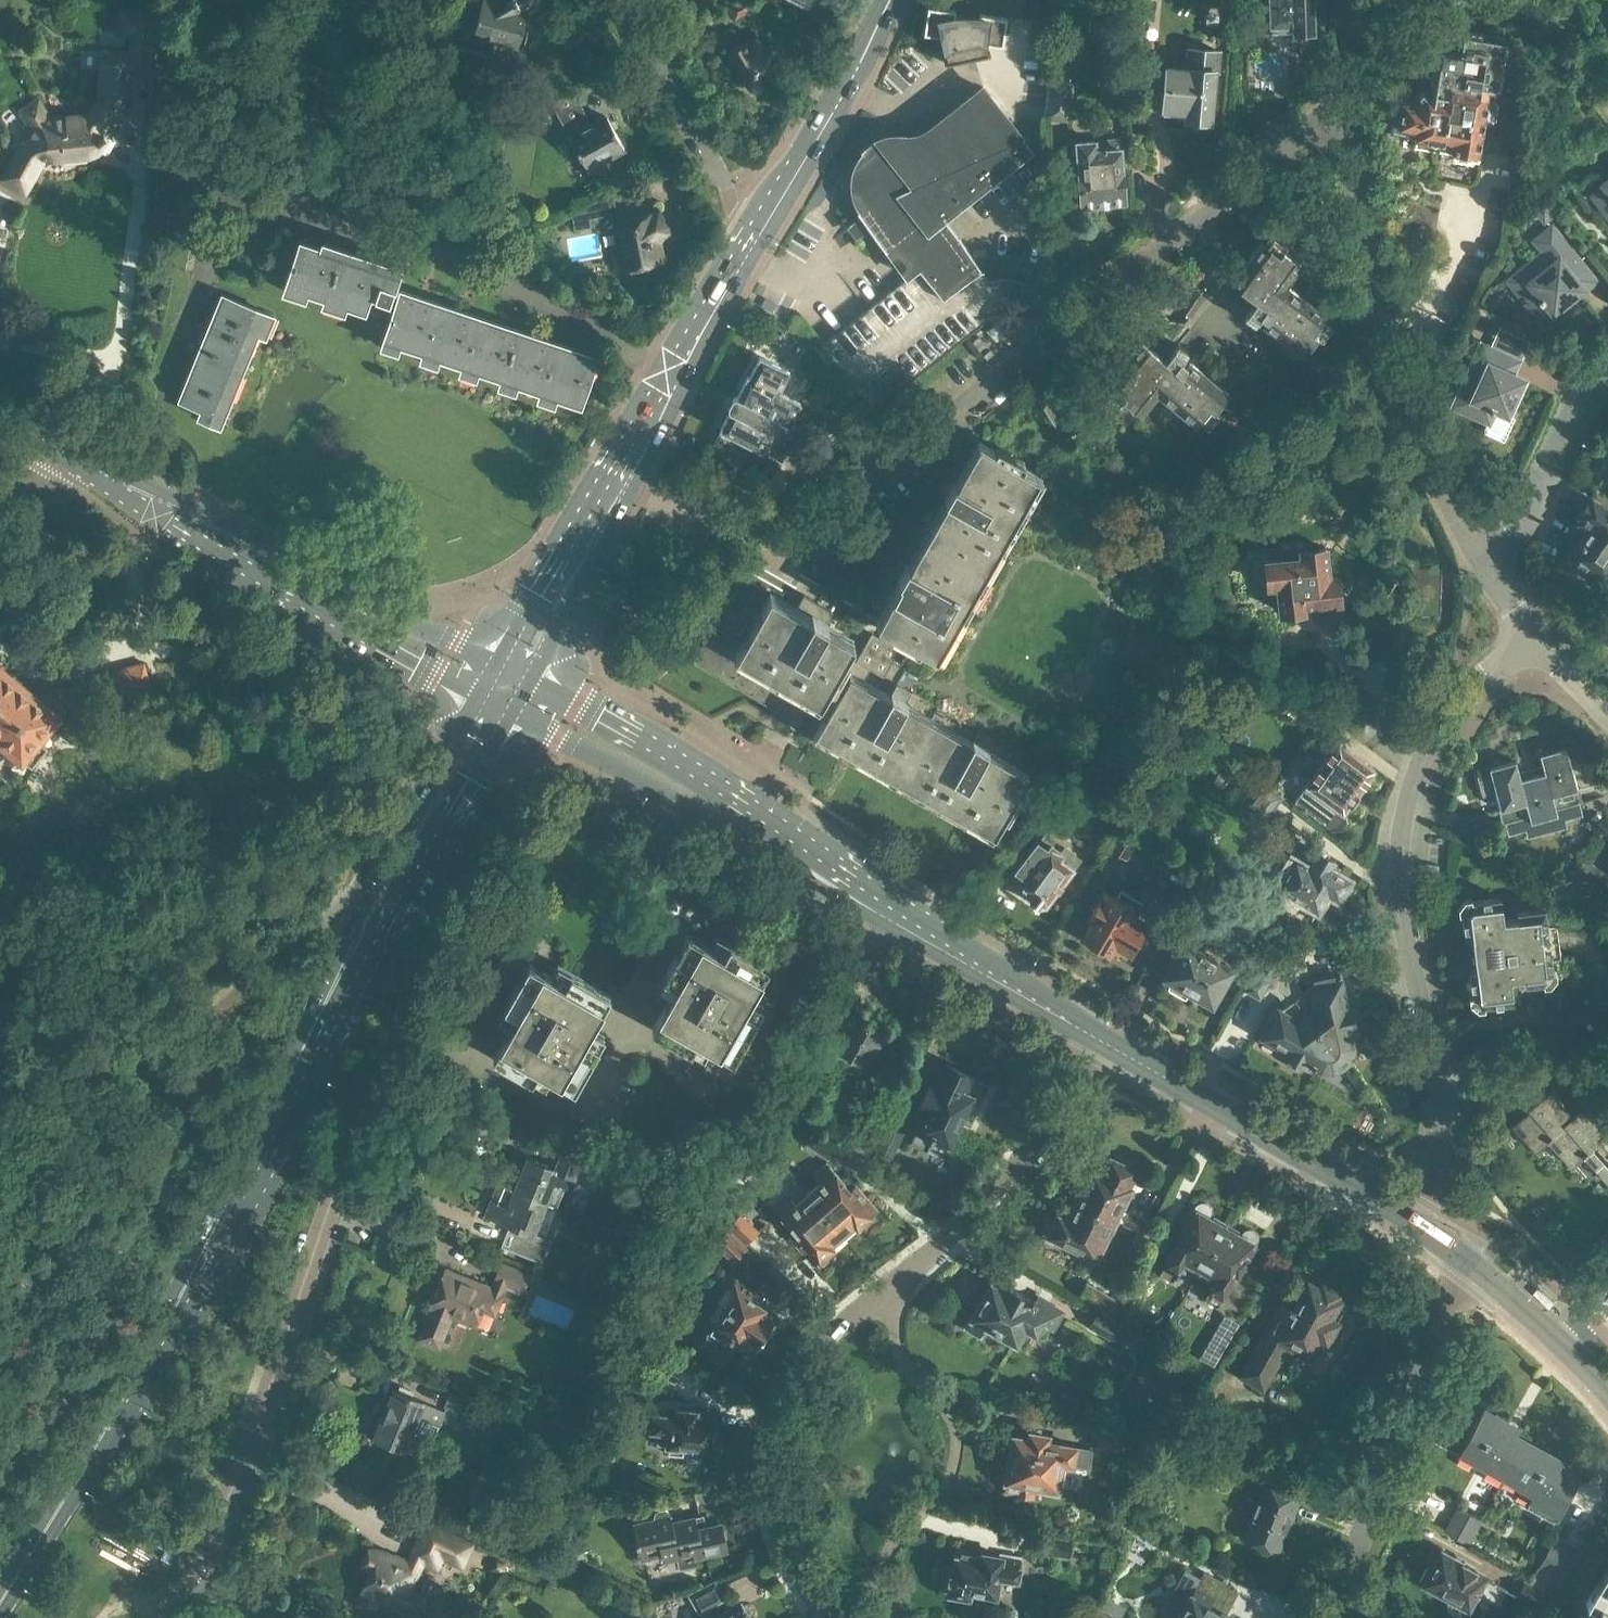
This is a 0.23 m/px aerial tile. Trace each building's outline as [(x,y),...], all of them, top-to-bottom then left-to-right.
[(459,25),(476,29),(475,33),(520,45),(529,12),(544,3),(543,0),(466,0),(459,25)] [(730,8),(736,19),(756,9),(752,0),(744,0),(730,8)] [(1260,7),(1271,7),(1271,32),(1314,31),(1314,0),(1260,0),(1260,7)] [(280,8),(280,14),(284,17),(289,14),(290,9),(285,6),(280,8)] [(1008,17),(980,13),(929,6),(925,33),(943,36),(948,60),(945,60),(945,62),(991,52),(991,51),(987,52),(985,42),(1004,45),(1008,17)] [(103,50),(100,97),(91,113),(51,116),(39,98),(20,110),(32,128),(2,181),(26,195),(46,160),(96,155),(98,155),(99,154),(100,154),(101,153),(102,152),(126,109),(129,65),(161,68),(165,13),(134,10),(131,52),(103,50)] [(1423,90),(1421,91),(1417,94),(1417,95),(1398,91),(1398,92),(1397,92),(1391,131),(1416,135),(1416,136),(1415,145),(1456,152),(1455,159),(1473,162),(1474,155),(1477,156),(1483,121),(1490,122),(1495,118),(1498,103),(1494,98),(1487,97),(1489,88),(1500,90),(1509,37),(1461,29),(1458,47),(1439,44),(1431,90),(1424,89),(1423,90)] [(748,44),(730,53),(744,82),(747,87),(750,88),(753,89),(755,89),(757,89),(760,88),(761,88),(762,87),(765,84),(782,53),(759,39),(748,45),(748,44)] [(1168,67),(1164,108),(1187,110),(1186,119),(1188,119),(1189,118),(1208,120),(1211,121),(1215,69),(1218,69),(1220,50),(1189,48),(1187,69),(1168,67)] [(1070,120),(1072,91),(1073,83),(1050,80),(1046,117),(1070,120)] [(846,194),(906,278),(821,344),(871,413),(1008,305),(960,236),(959,237),(946,220),(1034,151),(1023,136),(1022,138),(985,91),(932,133),(924,138),(914,140),(893,140),(882,143),(872,148),(864,156),(858,165),(855,176),(855,179),(842,197),(843,198),(846,194)] [(586,112),(564,124),(566,128),(595,181),(612,172),(605,160),(625,149),(613,126),(617,123),(614,118),(610,120),(608,117),(604,110),(589,119),(588,116),(586,112)] [(1077,141),(1082,206),(1126,203),(1121,138),(1077,141)] [(699,210),(691,196),(677,204),(685,218),(699,210)] [(1544,221),(1557,211),(1546,197),(1533,207),(1544,221)] [(676,242),(658,210),(645,218),(619,223),(625,254),(613,256),(616,272),(659,264),(658,252),(676,242)] [(1554,311),(1579,290),(1584,286),(1571,270),(1581,262),(1552,227),(1537,239),(1546,249),(1509,279),(1534,310),(1535,309),(1534,307),(1540,302),(1542,303),(1545,301),(1554,311)] [(301,239),(284,290),(306,297),(308,289),(326,295),(323,303),(345,310),(347,302),(366,308),(373,287),(378,288),(376,295),(391,300),(401,266),(381,259),(379,265),(301,239)] [(1190,329),(1226,361),(1243,375),(1277,333),(1304,353),(1318,334),(1313,331),(1326,314),(1285,284),(1301,262),(1283,249),(1280,253),(1262,241),(1232,282),(1217,271),(1185,315),(1189,318),(1184,324),(1190,329)] [(206,333),(201,347),(203,348),(182,400),(202,409),(199,417),(200,417),(204,409),(224,418),(267,313),(275,317),(275,315),(225,295),(209,334),(206,333)] [(597,361),(399,295),(384,338),(582,405),(597,361)] [(1484,331),(1489,319),(1479,314),(1474,326),(1484,331)] [(987,330),(997,341),(1005,334),(996,323),(987,330)] [(1226,361),(1190,329),(1165,359),(1142,340),(1109,380),(1126,394),(1122,398),(1140,412),(1158,391),(1196,423),(1210,406),(1214,410),(1229,392),(1212,379),(1226,361)] [(1483,345),(1455,405),(1488,420),(1482,435),(1503,444),(1515,417),(1508,414),(1521,385),(1520,384),(1520,385),(1514,383),(1517,377),(1513,375),(1503,370),(1509,357),(1483,345)] [(796,435),(800,427),(791,423),(802,403),(779,391),(790,371),(763,357),(753,376),(751,375),(740,395),(735,397),(733,401),(796,435)] [(796,435),(733,401),(730,406),(731,409),(732,410),(722,429),(723,430),(717,442),(737,453),(743,441),(764,452),(765,451),(782,460),(796,435)] [(1044,457),(1052,441),(1040,435),(1032,450),(1044,457)] [(743,575),(695,658),(778,706),(801,665),(841,687),(811,739),(990,840),(993,835),(1019,790),(1021,787),(979,764),(987,750),(972,741),(964,755),(897,717),(905,704),(889,695),(881,709),(855,695),(863,680),(870,668),(896,683),(905,667),(894,661),(908,636),(935,651),(1026,492),(1037,472),(983,441),(959,482),(945,474),(943,477),(938,486),(936,489),(950,497),(912,563),(898,555),(896,558),(891,567),(889,570),(903,578),(880,619),(894,627),(887,640),(873,632),(857,659),(818,636),(833,609),(804,593),(797,606),(743,575)] [(789,490),(802,504),(813,495),(801,480),(789,490)] [(905,704),(897,717),(964,755),(972,741),(987,750),(979,764),(1021,787),(1019,790),(1030,796),(1080,708),(1087,706),(1091,709),(1149,607),(1077,566),(1096,533),(1026,492),(935,651),(905,704)] [(1593,498),(1581,515),(1584,517),(1569,539),(1577,544),(1569,554),(1570,560),(1590,574),(1590,575),(1590,576),(1591,578),(1592,580),(1594,582),(1597,583),(1599,583),(1600,583),(1602,582),(1605,585),(1607,582),(1607,509),(1593,498)] [(1268,560),(1267,560),(1269,579),(1269,585),(1280,584),(1283,612),(1291,611),(1305,609),(1309,609),(1308,603),(1340,600),(1342,600),(1341,585),(1339,571),(1329,572),(1329,567),(1327,551),(1327,548),(1324,548),(1311,550),(1310,550),(1304,550),(1304,544),(1284,546),(1283,546),(1284,558),(1284,559),(1268,560)] [(1274,649),(1291,662),(1299,652),(1282,639),(1274,649)] [(49,728),(52,729),(57,723),(55,719),(75,695),(84,692),(88,708),(153,691),(145,661),(80,679),(82,684),(67,688),(59,681),(45,697),(37,690),(33,695),(0,667),(0,738),(7,744),(7,748),(15,754),(18,753),(34,766),(49,747),(40,739),(46,731),(48,732),(50,729),(49,728)] [(1327,756),(1295,801),(1334,829),(1342,827),(1348,820),(1347,810),(1345,809),(1351,801),(1352,801),(1356,795),(1375,769),(1338,741),(1338,742),(1329,735),(1318,749),(1327,756)] [(1539,755),(1544,774),(1553,810),(1578,803),(1582,802),(1578,789),(1576,789),(1572,774),(1584,771),(1580,754),(1568,757),(1565,748),(1539,755)] [(1502,824),(1505,823),(1527,817),(1518,781),(1520,780),(1515,762),(1488,769),(1490,774),(1477,777),(1482,797),(1495,793),(1500,810),(1498,811),(1502,824)] [(1553,810),(1544,774),(1520,780),(1518,781),(1527,817),(1505,823),(1508,836),(1526,831),(1528,837),(1565,827),(1563,821),(1582,816),(1578,803),(1553,810)] [(1264,819),(1282,797),(1259,779),(1242,801),(1264,819)] [(1017,868),(1011,876),(1024,885),(1030,890),(1029,891),(1030,891),(1031,900),(1037,905),(1045,904),(1045,903),(1046,904),(1076,864),(1075,864),(1080,857),(1064,846),(1062,850),(1060,849),(1052,843),(1055,837),(1045,830),(1038,839),(1037,838),(1016,867),(1017,868)] [(1138,839),(1124,830),(1113,848),(1127,857),(1138,839)] [(1278,846),(1261,875),(1277,885),(1279,887),(1281,893),(1288,898),(1295,896),(1318,910),(1320,908),(1321,907),(1323,907),(1324,906),(1325,905),(1326,904),(1327,902),(1328,901),(1328,900),(1329,898),(1329,897),(1329,895),(1328,893),(1329,892),(1339,898),(1351,877),(1330,865),(1333,860),(1318,851),(1317,850),(1304,843),(1295,837),(1287,852),(1278,846)] [(1203,872),(1189,896),(1207,906),(1216,890),(1215,889),(1219,881),(1203,872)] [(1132,954),(1164,897),(1149,888),(1142,900),(1122,888),(1118,896),(1107,889),(1099,902),(1098,901),(1092,912),(1093,912),(1086,924),(1089,927),(1083,938),(1110,954),(1116,944),(1132,954)] [(1465,938),(1473,937),(1476,969),(1469,970),(1472,996),(1483,994),(1484,1005),(1514,1001),(1511,979),(1525,977),(1526,984),(1544,982),(1543,972),(1553,970),(1552,961),(1562,960),(1558,925),(1548,926),(1545,907),(1517,910),(1518,917),(1504,919),(1501,896),(1471,900),(1473,910),(1462,912),(1465,938)] [(1227,918),(1207,906),(1185,942),(1171,967),(1166,976),(1173,980),(1168,987),(1186,997),(1190,990),(1213,1003),(1232,968),(1206,953),(1227,918)] [(765,964),(720,938),(713,949),(690,936),(662,985),(675,992),(656,1025),(703,1052),(710,1040),(732,1053),(754,1014),(741,1007),(765,964)] [(1265,957),(1276,972),(1280,977),(1306,972),(1301,949),(1265,957)] [(1276,972),(1265,957),(1246,989),(1260,998),(1276,972)] [(607,993),(560,967),(554,978),(532,966),(510,1004),(523,1011),(499,1054),(545,1080),(551,1069),(574,1082),(601,1033),(589,1026),(607,993)] [(1288,980),(1282,984),(1345,1065),(1347,1063),(1349,1061),(1351,1058),(1353,1056),(1354,1053),(1355,1050),(1356,1048),(1356,1045),(1356,1042),(1356,1039),(1355,1035),(1360,1034),(1358,1024),(1359,1024),(1359,1022),(1362,1019),(1360,1010),(1356,1009),(1355,1007),(1354,1007),(1352,997),(1346,999),(1343,982),(1329,986),(1327,974),(1307,978),(1310,987),(1304,992),(1296,980),(1291,984),(1288,980)] [(1345,1065),(1282,984),(1280,986),(1283,989),(1278,993),(1286,1004),(1281,1008),(1274,1004),(1257,1033),(1281,1047),(1278,1051),(1288,1057),(1287,1063),(1295,1068),(1300,1064),(1310,1070),(1313,1065),(1316,1067),(1318,1068),(1321,1069),(1324,1069),(1327,1070),(1331,1070),(1334,1069),(1337,1069),(1339,1068),(1342,1067),(1345,1065)] [(888,1031),(856,1012),(836,1047),(874,1069),(884,1052),(878,1048),(888,1031)] [(945,1153),(961,1120),(970,1124),(989,1086),(978,1080),(979,1079),(941,1061),(930,1084),(931,1084),(917,1113),(924,1116),(912,1143),(927,1150),(929,1148),(944,1155),(944,1153),(945,1153)] [(1575,1119),(1573,1117),(1564,1105),(1566,1102),(1555,1088),(1532,1107),(1533,1109),(1519,1121),(1528,1132),(1525,1135),(1540,1152),(1552,1141),(1553,1141),(1557,1138),(1556,1137),(1567,1128),(1565,1126),(1575,1119)] [(1592,1153),(1592,1152),(1603,1143),(1602,1142),(1607,1136),(1607,1129),(1600,1120),(1603,1118),(1591,1103),(1573,1117),(1575,1119),(1565,1126),(1567,1128),(1556,1137),(1557,1138),(1565,1147),(1560,1151),(1575,1167),(1589,1155),(1589,1156),(1592,1153)] [(884,1172),(890,1159),(891,1156),(892,1157),(893,1155),(892,1155),(902,1134),(903,1135),(904,1133),(889,1126),(869,1165),(884,1172)] [(1602,1142),(1603,1143),(1592,1152),(1592,1153),(1600,1162),(1596,1165),(1607,1178),(1607,1136),(1602,1142)] [(516,1190),(548,1203),(564,1209),(576,1178),(593,1184),(602,1162),(564,1147),(555,1168),(529,1158),(517,1189),(516,1190)] [(1076,1202),(1075,1204),(1095,1213),(1096,1211),(1115,1220),(1118,1221),(1117,1223),(1135,1231),(1132,1240),(1143,1245),(1155,1222),(1141,1215),(1141,1216),(1118,1205),(1119,1204),(1125,1206),(1133,1189),(1127,1186),(1135,1170),(1130,1167),(1134,1160),(1118,1152),(1115,1160),(1093,1149),(1092,1148),(1083,1166),(1088,1169),(1072,1201),(1076,1202)] [(811,1196),(847,1238),(859,1227),(858,1226),(877,1210),(855,1185),(851,1189),(828,1163),(814,1175),(823,1186),(811,1196)] [(516,1190),(517,1189),(500,1183),(487,1215),(519,1228),(511,1250),(543,1262),(551,1240),(535,1234),(548,1203),(516,1190)] [(847,1238),(811,1196),(799,1207),(790,1196),(776,1207),(798,1234),(794,1238),(815,1263),(833,1248),(834,1248),(847,1238)] [(1200,1271),(1227,1224),(1215,1217),(1214,1219),(1209,1216),(1209,1215),(1210,1213),(1210,1211),(1210,1210),(1210,1208),(1209,1206),(1208,1205),(1207,1204),(1206,1203),(1205,1203),(1202,1203),(1200,1203),(1198,1204),(1196,1205),(1195,1207),(1183,1228),(1185,1229),(1164,1266),(1167,1268),(1162,1275),(1175,1283),(1186,1263),(1200,1271)] [(1095,1213),(1075,1204),(1067,1220),(1051,1212),(1043,1230),(1066,1241),(1064,1245),(1083,1255),(1085,1251),(1096,1257),(1108,1234),(1111,1236),(1117,1223),(1118,1221),(1115,1220),(1096,1211),(1095,1213)] [(729,1225),(747,1243),(759,1231),(741,1213),(729,1225)] [(1227,1224),(1200,1271),(1215,1280),(1212,1291),(1206,1300),(1219,1307),(1244,1263),(1245,1262),(1257,1240),(1258,1239),(1258,1237),(1258,1236),(1258,1235),(1258,1233),(1257,1232),(1256,1231),(1255,1230),(1254,1229),(1253,1229),(1250,1228),(1248,1229),(1246,1230),(1244,1231),(1242,1235),(1237,1232),(1238,1230),(1227,1224)] [(747,1246),(727,1226),(714,1240),(734,1259),(747,1246)] [(445,1269),(430,1306),(416,1344),(437,1352),(452,1315),(456,1316),(459,1320),(469,1324),(473,1323),(478,1325),(484,1308),(498,1314),(509,1284),(530,1293),(536,1278),(501,1264),(492,1288),(447,1270),(445,1269)] [(1111,1312),(1120,1297),(1087,1277),(1078,1292),(1111,1312)] [(735,1278),(730,1286),(717,1305),(725,1311),(711,1333),(709,1336),(709,1338),(709,1340),(710,1341),(711,1343),(714,1345),(715,1345),(716,1346),(718,1346),(720,1346),(721,1346),(725,1343),(730,1336),(731,1337),(733,1335),(749,1346),(751,1342),(757,1345),(774,1321),(768,1318),(771,1313),(764,1308),(764,1309),(749,1299),(754,1290),(735,1278)] [(1277,1308),(1239,1376),(1262,1390),(1288,1345),(1297,1350),(1298,1349),(1316,1359),(1327,1341),(1329,1341),(1331,1342),(1333,1342),(1336,1341),(1337,1340),(1339,1339),(1340,1337),(1342,1336),(1343,1333),(1343,1331),(1343,1330),(1343,1329),(1343,1327),(1342,1326),(1341,1324),(1340,1322),(1338,1321),(1348,1304),(1340,1299),(1340,1298),(1337,1296),(1339,1292),(1337,1291),(1338,1290),(1326,1284),(1326,1285),(1324,1283),(1321,1288),(1308,1281),(1299,1296),(1294,1294),(1287,1305),(1283,1311),(1277,1308)] [(993,1283),(974,1315),(972,1315),(971,1316),(972,1317),(967,1325),(982,1335),(985,1331),(986,1331),(988,1326),(1025,1348),(1039,1322),(1052,1329),(1061,1313),(1033,1297),(1032,1298),(1007,1284),(1004,1289),(993,1283)] [(1123,1321),(1098,1307),(1089,1323),(1113,1338),(1123,1321)] [(1228,1308),(1200,1355),(1215,1364),(1243,1317),(1228,1308)] [(683,1368),(661,1357),(654,1371),(676,1382),(683,1368)] [(396,1390),(377,1437),(386,1441),(386,1444),(393,1447),(396,1445),(426,1457),(433,1440),(415,1433),(421,1418),(439,1425),(445,1410),(412,1397),(414,1392),(402,1387),(400,1392),(396,1390)] [(685,1445),(722,1449),(723,1434),(714,1433),(715,1421),(705,1419),(706,1411),(673,1407),(672,1415),(654,1413),(652,1429),(671,1432),(669,1452),(684,1454),(685,1445)] [(1485,1409),(1461,1451),(1476,1460),(1479,1456),(1490,1462),(1489,1465),(1507,1475),(1526,1441),(1508,1431),(1511,1425),(1485,1409)] [(1101,1424),(1097,1444),(1125,1450),(1129,1430),(1101,1424)] [(1032,1431),(1030,1438),(1015,1435),(1012,1453),(1007,1452),(1003,1473),(1008,1474),(1008,1476),(1019,1478),(1016,1494),(1033,1497),(1035,1487),(1058,1491),(1063,1462),(1089,1468),(1093,1450),(1048,1441),(1050,1435),(1032,1431)] [(1526,1441),(1507,1475),(1523,1484),(1522,1487),(1534,1494),(1532,1497),(1533,1498),(1528,1508),(1554,1522),(1559,1513),(1570,1493),(1578,1479),(1562,1470),(1565,1463),(1556,1458),(1533,1445),(1526,1441)] [(1302,1459),(1293,1454),(1285,1461),(1296,1467),(1302,1459)] [(1298,1498),(1265,1486),(1245,1536),(1252,1539),(1251,1543),(1269,1550),(1270,1546),(1277,1549),(1298,1498)] [(670,1516),(668,1510),(668,1508),(667,1507),(666,1506),(664,1505),(663,1505),(662,1504),(660,1504),(659,1504),(657,1505),(656,1506),(655,1507),(654,1508),(653,1509),(653,1511),(652,1512),(652,1513),(633,1518),(634,1524),(642,1558),(666,1552),(668,1560),(676,1558),(678,1565),(696,1561),(695,1556),(724,1549),(718,1523),(711,1525),(709,1514),(672,1522),(671,1515),(670,1516)] [(1458,1506),(1444,1531),(1469,1544),(1482,1519),(1458,1506)] [(373,1573),(364,1591),(357,1605),(377,1616),(385,1601),(416,1615),(424,1597),(410,1590),(423,1563),(437,1569),(443,1557),(463,1566),(472,1545),(427,1524),(413,1555),(415,1556),(410,1565),(382,1553),(370,1551),(364,1564),(373,1573)] [(1041,1540),(1040,1550),(1071,1556),(1073,1545),(1041,1540)] [(1552,1542),(1538,1568),(1550,1574),(1545,1585),(1565,1596),(1581,1567),(1574,1563),(1577,1556),(1552,1542)] [(1003,1555),(959,1548),(955,1566),(950,1566),(949,1569),(946,1568),(944,1568),(943,1569),(941,1570),(940,1571),(939,1573),(939,1574),(939,1576),(939,1577),(940,1578),(940,1579),(941,1580),(942,1581),(943,1582),(946,1582),(947,1582),(946,1586),(952,1587),(951,1593),(970,1596),(972,1590),(997,1595),(998,1591),(1000,1590),(1001,1581),(1000,1579),(1001,1575),(1020,1578),(1023,1560),(1003,1556),(1003,1555)] [(1428,1565),(1420,1580),(1452,1598),(1450,1601),(1450,1603),(1449,1604),(1449,1605),(1450,1607),(1450,1608),(1451,1609),(1452,1611),(1453,1612),(1455,1613),(1456,1613),(1457,1613),(1459,1613),(1460,1613),(1461,1612),(1462,1612),(1463,1611),(1464,1609),(1466,1606),(1469,1607),(1477,1593),(1499,1605),(1508,1589),(1476,1571),(1477,1569),(1443,1550),(1433,1567),(1428,1565)] [(511,1563),(498,1557),(492,1570),(506,1576),(508,1570),(521,1576),(525,1567),(511,1560),(511,1563)] [(1607,1568),(1597,1585),(1597,1584),(1587,1602),(1577,1617),(1607,1617),(1607,1568)] [(1205,1571),(1201,1579),(1185,1570),(1175,1588),(1190,1596),(1178,1617),(1234,1617),(1225,1613),(1220,1610),(1224,1602),(1230,1605),(1239,1590),(1205,1571)] [(687,1591),(698,1611),(724,1597),(715,1578),(687,1591)] [(1526,1580),(1518,1595),(1541,1608),(1549,1593),(1526,1580)] [(1109,1598),(1104,1607),(1120,1616),(1125,1607),(1109,1598)] [(744,1606),(724,1617),(719,1612),(711,1617),(709,1613),(700,1617),(751,1617),(744,1606)]
